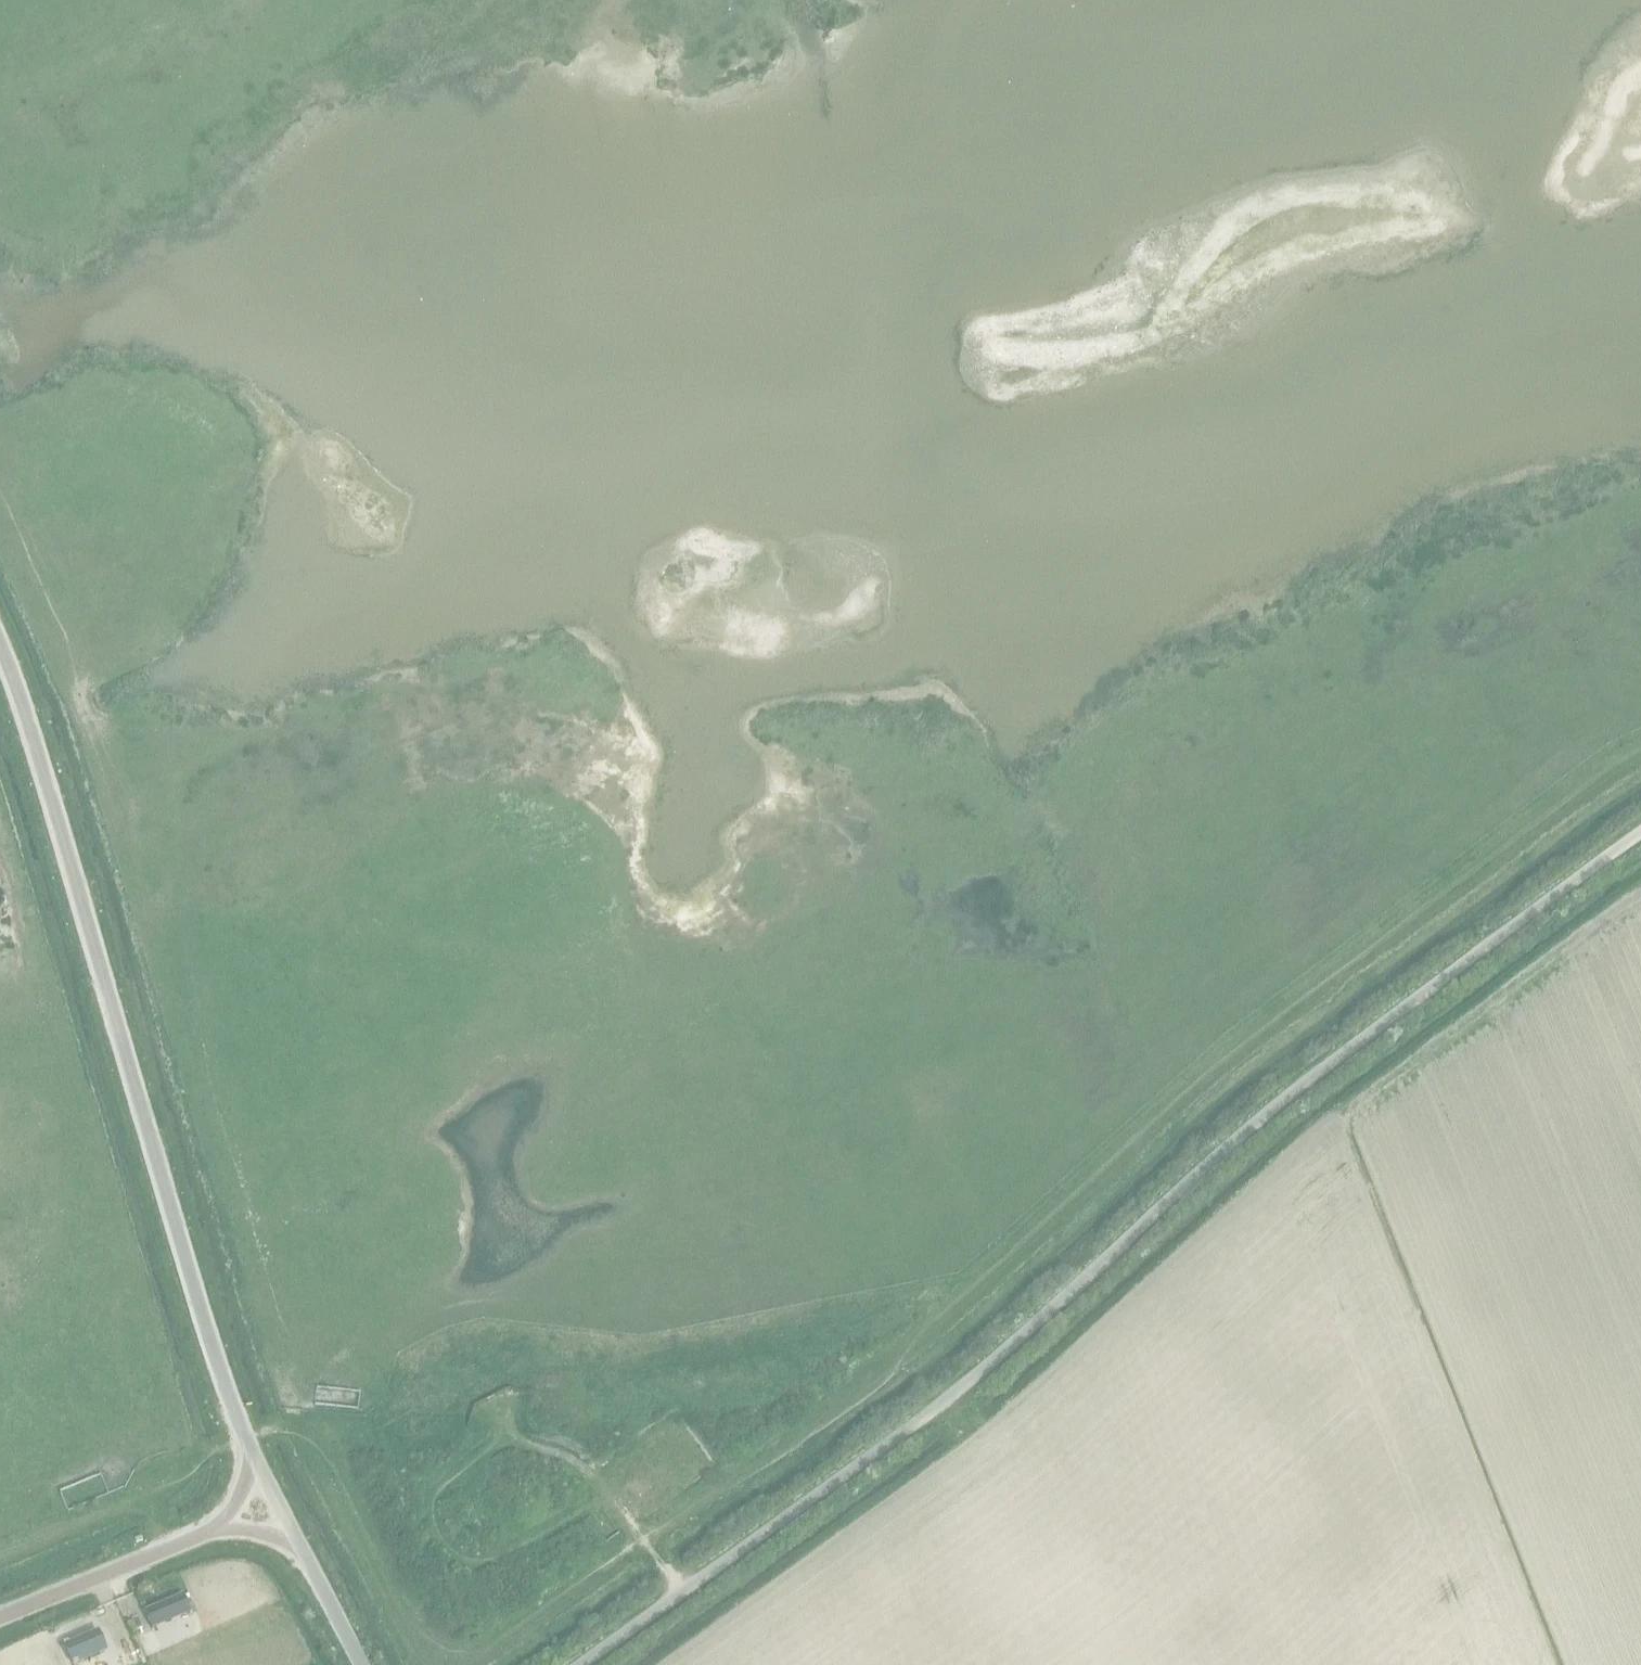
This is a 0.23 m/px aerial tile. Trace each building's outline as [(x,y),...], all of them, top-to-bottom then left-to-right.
[(183,1596),(144,1612),(150,1626),(188,1609),(183,1596)] [(64,1646),(72,1664),(76,1664),(105,1652),(97,1632),(64,1646)]
